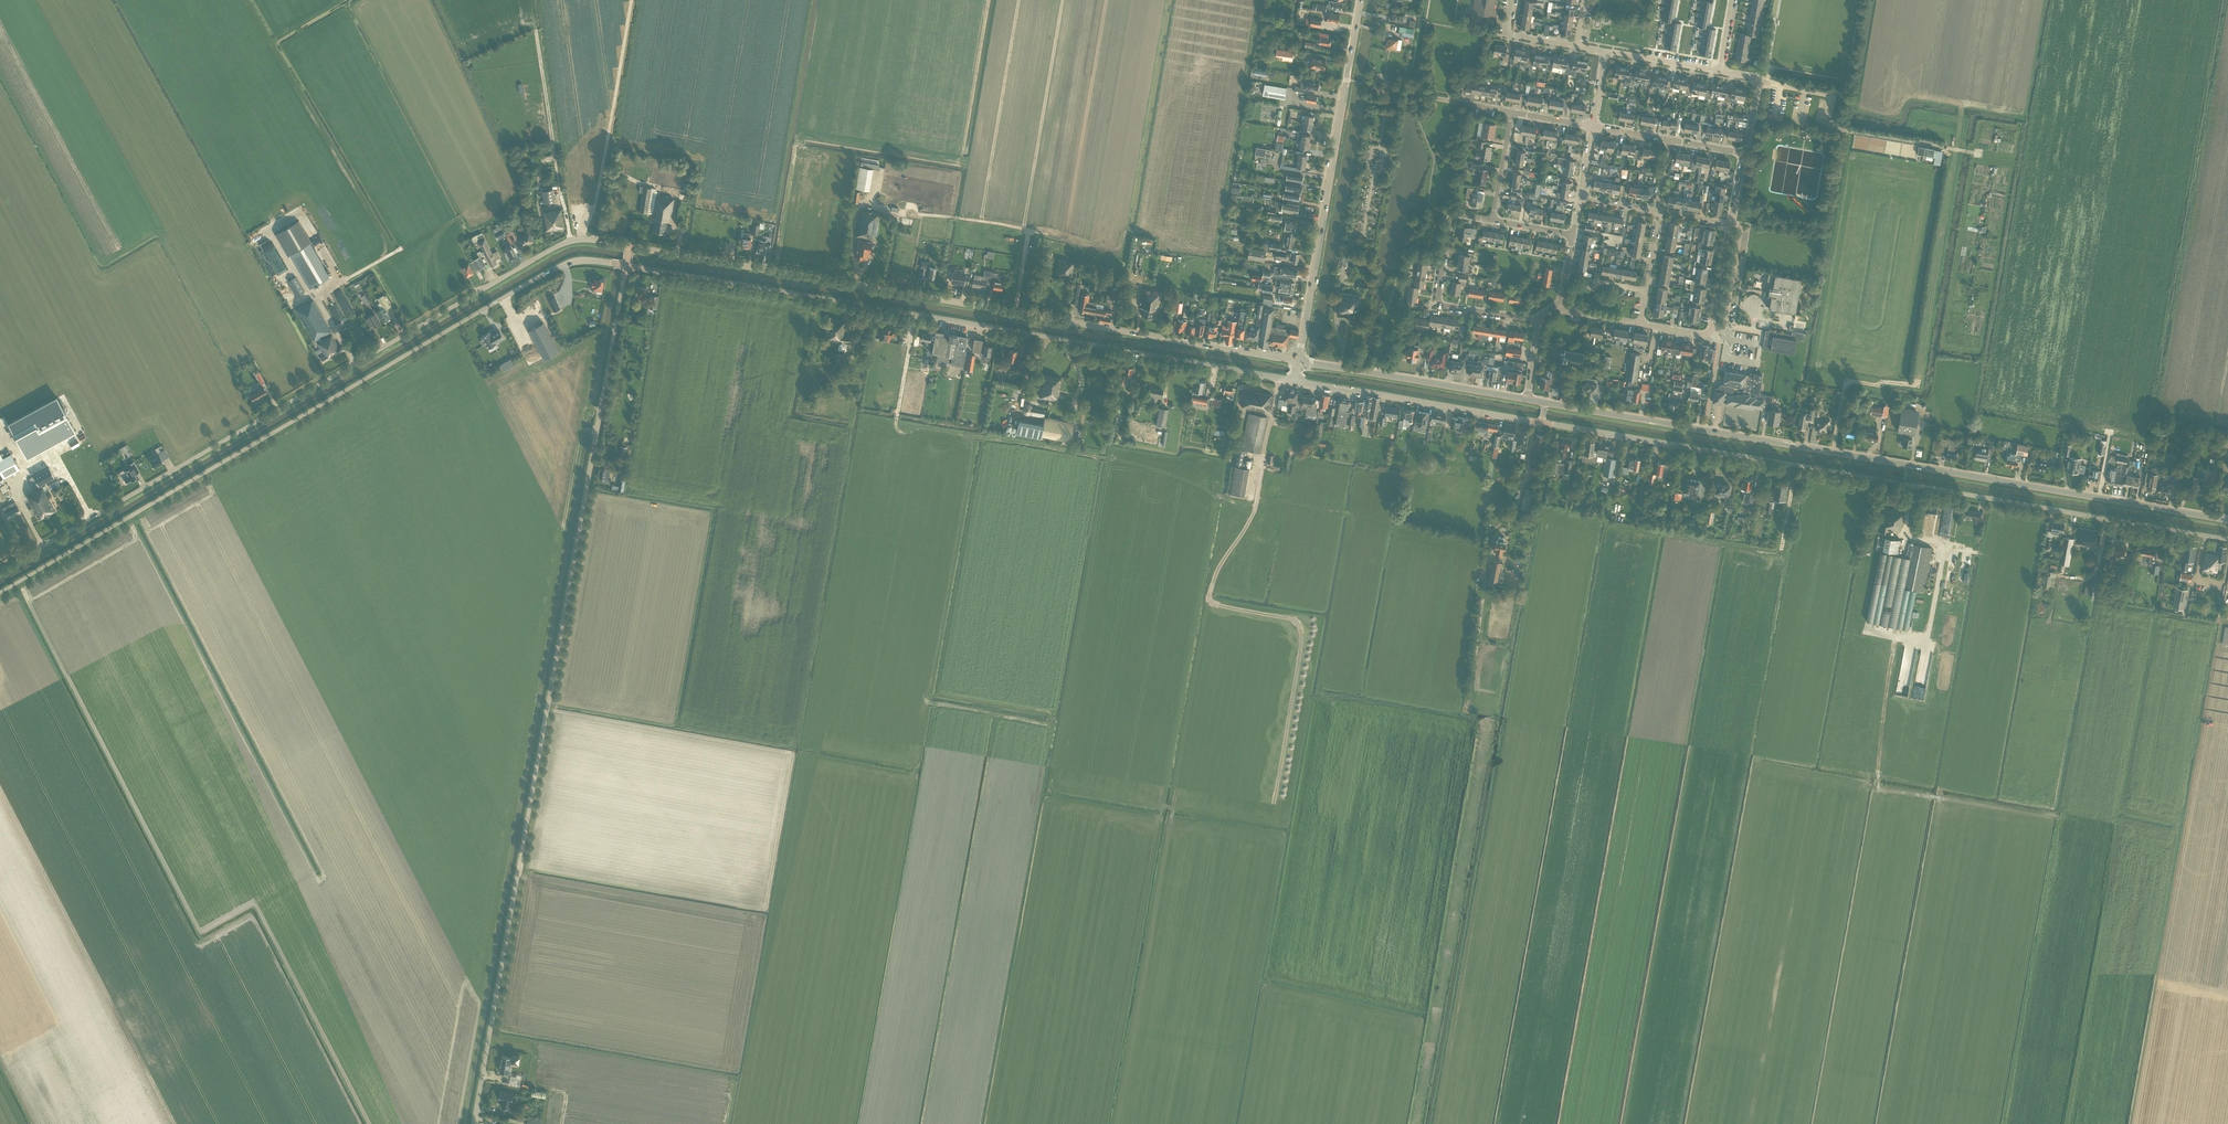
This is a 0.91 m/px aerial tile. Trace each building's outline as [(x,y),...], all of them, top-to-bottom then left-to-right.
[(1472,13),(1471,12),(1469,20),(1482,22),(1483,17),(1481,17),(1482,15),(1496,17),(1497,9),(1495,8),(1496,0),(1474,0),(1472,13)] [(1343,4),(1334,2),(1329,1),(1329,5),(1330,6),(1333,6),(1333,8),(1342,9),(1343,4)] [(1525,1),(1524,7),(1533,9),(1536,9),(1536,8),(1536,7),(1533,7),(1534,2),(1525,1)] [(1704,2),(1703,8),(1712,10),(1714,3),(1704,2)] [(1763,6),(1763,4),(1753,2),(1751,8),(1762,10),(1763,6)] [(1327,5),(1317,3),(1317,5),(1314,4),(1313,9),(1326,12),(1327,5)] [(1532,15),(1533,9),(1524,7),(1523,14),(1532,15)] [(1563,12),(1562,14),(1565,14),(1574,15),(1575,9),(1566,7),(1565,12),(1563,11),(1563,12)] [(1761,17),(1762,10),(1751,8),(1750,15),(1761,17)] [(1404,20),(1405,15),(1393,12),(1391,20),(1400,21),(1401,19),(1404,20)] [(1340,18),(1341,16),(1340,15),(1329,13),(1328,21),(1339,23),(1339,19),(1340,18)] [(1531,22),(1532,15),(1523,14),(1522,20),(1531,22)] [(1562,15),(1562,17),(1564,17),(1564,21),(1573,22),(1574,15),(1565,14),(1562,14),(1562,15)] [(1702,14),(1700,20),(1710,22),(1711,16),(1702,14)] [(1760,24),(1761,17),(1750,15),(1749,22),(1760,24)] [(1307,18),(1305,24),(1311,25),(1311,26),(1321,27),(1321,24),(1322,20),(1313,19),(1307,18)] [(1529,29),(1531,22),(1522,20),(1521,27),(1529,29)] [(1571,29),(1573,22),(1564,21),(1563,27),(1571,29)] [(1759,30),(1760,24),(1749,22),(1748,28),(1759,30)] [(1414,29),(1401,27),(1399,35),(1413,37),(1414,29)] [(1570,35),(1571,29),(1563,27),(1562,34),(1570,35)] [(1758,37),(1759,30),(1748,28),(1747,34),(1747,35),(1751,35),(1751,36),(1758,37)] [(1319,32),(1318,39),(1321,40),(1320,43),(1320,44),(1330,45),(1331,39),(1328,38),(1329,34),(1319,32)] [(1674,33),(1673,39),(1683,41),(1684,35),(1674,33)] [(1747,35),(1747,34),(1740,33),(1739,40),(1750,42),(1751,36),(1751,35),(1747,35)] [(1398,39),(1388,37),(1386,47),(1397,49),(1398,39)] [(1749,49),(1750,42),(1739,40),(1738,47),(1749,49)] [(1507,65),(1509,54),(1506,53),(1507,46),(1496,44),(1494,54),(1503,55),(1502,64),(1507,65)] [(1748,55),(1749,49),(1738,47),(1737,53),(1748,55)] [(1514,59),(1521,61),(1522,49),(1516,48),(1515,50),(1512,50),(1510,64),(1513,64),(1514,59)] [(1278,49),(1277,56),(1283,57),(1293,58),(1294,51),(1278,49)] [(1531,59),(1528,58),(1529,50),(1522,49),(1521,61),(1524,61),(1523,66),(1527,67),(1527,66),(1530,67),(1531,59)] [(1747,62),(1748,55),(1737,53),(1736,60),(1747,62)] [(1539,66),(1541,55),(1535,54),(1534,59),(1531,59),(1530,67),(1533,68),(1533,65),(1539,66)] [(1548,56),(1541,55),(1539,66),(1546,67),(1546,70),(1549,70),(1550,62),(1547,62),(1548,56)] [(1559,67),(1561,56),(1555,55),(1553,63),(1550,62),(1549,70),(1552,71),(1559,72),(1560,67),(1559,67)] [(1568,57),(1561,56),(1559,67),(1560,67),(1566,68),(1565,73),(1568,74),(1570,66),(1567,65),(1568,57)] [(1327,61),(1327,60),(1311,58),(1310,67),(1316,69),(1316,70),(1320,71),(1320,69),(1325,70),(1326,64),(1327,64),(1328,62),(1327,61)] [(1579,71),(1581,59),(1574,58),(1573,66),(1570,66),(1568,74),(1572,74),(1575,75),(1576,70),(1579,71)] [(1588,61),(1581,59),(1579,71),(1586,72),(1588,61)] [(1621,78),(1623,67),(1617,66),(1615,77),(1621,78)] [(1632,71),(1629,71),(1630,68),(1623,67),(1621,78),(1625,79),(1624,84),(1630,85),(1632,71)] [(1632,71),(1630,85),(1633,85),(1634,84),(1640,85),(1640,82),(1642,70),(1636,69),(1635,72),(1632,71)] [(1652,75),(1649,75),(1649,72),(1642,70),(1640,82),(1641,82),(1640,87),(1646,88),(1649,88),(1652,75)] [(1660,87),(1662,76),(1655,75),(1655,76),(1652,75),(1649,88),(1650,88),(1649,90),(1653,90),(1653,89),(1653,86),(1660,87)] [(1660,87),(1659,91),(1669,93),(1669,92),(1670,84),(1667,83),(1668,77),(1662,76),(1660,87)] [(1670,84),(1669,92),(1672,92),(1672,90),(1679,92),(1679,89),(1681,77),(1675,76),(1674,81),(1671,81),(1670,84)] [(1681,77),(1679,89),(1683,89),(1682,92),(1685,92),(1685,94),(1688,95),(1690,87),(1690,84),(1687,84),(1688,79),(1681,77)] [(1307,80),(1307,81),(1303,80),(1303,83),(1306,84),(1306,89),(1313,90),(1313,89),(1318,90),(1318,87),(1320,86),(1320,84),(1319,83),(1319,82),(1307,80)] [(1473,93),(1475,83),(1468,82),(1466,92),(1473,93)] [(1690,87),(1688,95),(1691,95),(1695,96),(1695,94),(1698,94),(1700,83),(1694,82),(1693,85),(1690,84),(1690,87)] [(1483,85),(1475,83),(1473,93),(1481,95),(1483,85)] [(1700,83),(1698,94),(1702,95),(1705,96),(1705,98),(1708,98),(1709,91),(1706,90),(1707,84),(1700,83)] [(1709,91),(1708,98),(1711,99),(1711,97),(1712,94),(1714,95),(1718,96),(1720,84),(1713,83),(1712,91),(1709,91)] [(1287,88),(1265,84),(1263,96),(1285,99),(1287,88)] [(1718,96),(1717,98),(1724,100),(1724,101),(1727,102),(1728,94),(1725,93),(1727,85),(1720,84),(1718,96)] [(1488,96),(1490,86),(1483,85),(1481,95),(1488,96)] [(1305,94),(1305,90),(1306,88),(1296,86),(1295,92),(1305,94)] [(1496,97),(1497,87),(1490,86),(1488,96),(1496,97)] [(1516,90),(1517,87),(1513,86),(1513,89),(1512,89),(1511,92),(1507,91),(1506,99),(1513,100),(1514,90),(1516,90)] [(1728,94),(1727,102),(1730,103),(1730,102),(1731,98),(1737,99),(1739,88),(1733,86),(1731,94),(1728,94)] [(1737,99),(1737,102),(1744,103),(1746,89),(1739,88),(1737,99)] [(1516,90),(1514,90),(1513,100),(1520,102),(1521,94),(1517,93),(1518,91),(1516,90)] [(1538,94),(1536,94),(1536,97),(1534,104),(1541,105),(1543,98),(1538,97),(1539,94),(1538,94)] [(1559,98),(1560,95),(1557,94),(1556,97),(1554,97),(1554,100),(1550,99),(1549,107),(1556,108),(1557,100),(1558,98),(1559,98)] [(1308,95),(1305,95),(1305,96),(1302,95),(1301,100),(1304,101),(1304,99),(1307,99),(1307,102),(1316,103),(1316,101),(1317,100),(1318,99),(1317,97),(1308,95)] [(1534,104),(1536,97),(1529,95),(1527,103),(1534,104)] [(1564,102),(1560,101),(1557,100),(1556,108),(1563,109),(1564,102)] [(1572,103),(1571,111),(1578,112),(1579,104),(1580,102),(1580,101),(1578,101),(1577,101),(1576,102),(1576,104),(1572,103)] [(1522,112),(1522,103),(1508,103),(1508,105),(1512,105),(1512,111),(1522,112)] [(1579,104),(1578,112),(1585,113),(1586,105),(1582,105),(1579,104)] [(1630,107),(1627,106),(1626,110),(1624,109),(1624,112),(1620,111),(1619,119),(1626,120),(1628,110),(1629,110),(1630,107)] [(1628,110),(1626,120),(1633,122),(1634,114),(1631,113),(1631,110),(1629,110),(1628,110)] [(1651,111),(1648,110),(1648,113),(1646,113),(1646,116),(1642,115),(1641,123),(1648,124),(1650,114),(1651,114),(1651,111)] [(1673,114),(1670,113),(1670,117),(1668,117),(1668,120),(1664,119),(1662,127),(1669,128),(1671,117),(1673,117),(1673,114)] [(1652,117),(1653,114),(1650,114),(1648,124),(1655,125),(1656,118),(1652,117)] [(1314,116),(1310,116),(1305,115),(1305,119),(1303,119),(1302,121),(1313,123),(1314,116)] [(1677,129),(1678,118),(1671,117),(1669,128),(1677,129)] [(1695,118),(1692,117),(1692,120),(1690,119),(1689,124),(1686,123),(1684,131),(1691,132),(1693,120),(1695,120),(1695,118)] [(1703,131),(1704,122),(1700,121),(1700,122),(1695,121),(1695,120),(1693,120),(1691,132),(1698,133),(1699,130),(1703,131)] [(1312,130),(1313,123),(1302,121),(1302,125),(1304,125),(1303,129),(1312,130)] [(1708,122),(1704,122),(1703,131),(1707,131),(1706,134),(1713,136),(1715,125),(1716,125),(1717,122),(1714,121),(1713,125),(1712,125),(1712,128),(1707,127),(1708,122)] [(1494,138),(1497,125),(1484,123),(1482,136),(1478,135),(1477,139),(1485,141),(1486,137),(1494,138)] [(1523,125),(1521,133),(1525,134),(1528,134),(1529,127),(1523,125)] [(1721,129),(1717,129),(1718,126),(1716,125),(1715,125),(1713,136),(1720,137),(1721,129)] [(1738,129),(1738,126),(1736,125),(1735,129),(1734,129),(1733,131),(1729,131),(1728,138),(1735,139),(1737,129),(1738,129)] [(1528,134),(1528,137),(1529,137),(1531,138),(1531,135),(1535,136),(1536,128),(1529,127),(1528,134)] [(1807,131),(1806,131),(1801,130),(1801,131),(1784,128),(1783,134),(1787,135),(1788,132),(1791,133),(1792,132),(1801,133),(1802,133),(1801,137),(1805,138),(1806,134),(1815,136),(1815,137),(1819,138),(1818,141),(1822,141),(1823,136),(1806,132),(1807,131)] [(1544,129),(1543,137),(1547,138),(1546,140),(1548,140),(1549,141),(1551,131),(1544,129)] [(1738,129),(1737,129),(1735,139),(1742,141),(1743,133),(1739,132),(1739,130),(1738,129)] [(1311,136),(1302,134),(1303,132),(1299,131),(1298,141),(1310,143),(1311,136)] [(1551,131),(1549,141),(1551,141),(1552,141),(1552,139),(1557,140),(1558,132),(1551,131)] [(1566,133),(1564,141),(1568,141),(1568,142),(1567,144),(1569,145),(1571,145),(1571,142),(1573,134),(1566,133)] [(1571,142),(1571,145),(1572,145),(1574,146),(1575,143),(1578,143),(1580,136),(1573,134),(1571,142)] [(1606,154),(1607,150),(1608,141),(1606,141),(1606,140),(1602,139),(1600,149),(1604,149),(1604,153),(1606,154)] [(1476,158),(1480,159),(1490,160),(1491,154),(1490,154),(1491,147),(1485,146),(1486,142),(1477,140),(1476,146),(1481,147),(1480,153),(1477,152),(1476,158)] [(1283,148),(1284,143),(1278,142),(1277,141),(1276,149),(1283,150),(1283,148)] [(1298,141),(1297,144),(1300,144),(1300,148),(1305,149),(1309,149),(1310,143),(1298,141)] [(1614,151),(1615,142),(1611,141),(1611,142),(1608,141),(1607,150),(1614,151)] [(1628,154),(1629,145),(1627,145),(1627,144),(1623,143),(1622,147),(1618,147),(1617,155),(1621,156),(1621,152),(1628,154)] [(1640,150),(1636,150),(1636,145),(1632,145),(1629,145),(1628,154),(1634,155),(1634,159),(1638,159),(1640,150)] [(1934,157),(1935,149),(1919,146),(1917,154),(1934,157)] [(1273,150),(1257,147),(1255,156),(1266,157),(1266,158),(1271,159),(1273,150)] [(1649,157),(1651,149),(1648,148),(1648,147),(1644,147),(1643,151),(1640,150),(1638,159),(1642,160),(1643,156),(1646,157),(1645,160),(1648,160),(1649,157)] [(1649,157),(1656,158),(1658,149),(1653,148),(1653,149),(1651,149),(1649,157)] [(1518,151),(1517,157),(1525,159),(1527,159),(1527,161),(1530,161),(1531,158),(1528,158),(1528,156),(1525,156),(1526,152),(1518,151)] [(1677,153),(1676,161),(1680,162),(1679,164),(1680,164),(1682,164),(1684,154),(1677,153)] [(1308,155),(1304,155),(1299,154),(1298,160),(1298,161),(1307,162),(1308,155)] [(1556,154),(1556,157),(1559,157),(1558,158),(1557,163),(1560,164),(1564,164),(1563,166),(1574,168),(1575,161),(1567,159),(1566,159),(1567,156),(1559,154),(1556,154)] [(1690,159),(1691,155),(1684,154),(1682,164),(1681,169),(1684,169),(1684,165),(1689,166),(1688,168),(1692,169),(1694,159),(1690,159)] [(1694,159),(1692,169),(1695,169),(1695,167),(1700,167),(1699,172),(1701,172),(1704,158),(1697,156),(1697,160),(1694,159)] [(1517,157),(1516,164),(1523,166),(1524,161),(1527,162),(1527,161),(1527,159),(1525,159),(1517,157)] [(1709,167),(1711,159),(1704,158),(1701,172),(1704,173),(1705,167),(1709,167)] [(1298,161),(1298,160),(1294,160),(1294,163),(1297,163),(1297,167),(1305,169),(1307,162),(1298,161)] [(1721,177),(1724,161),(1717,160),(1716,169),(1720,169),(1719,176),(1721,177)] [(1724,177),(1725,170),(1729,171),(1731,162),(1724,161),(1721,177),(1724,177)] [(1474,163),(1471,163),(1470,167),(1473,168),(1473,169),(1478,170),(1476,183),(1486,185),(1488,170),(1482,169),(1483,165),(1474,163)] [(1563,167),(1563,169),(1565,170),(1565,173),(1572,175),(1574,168),(1563,166),(1563,167)] [(1594,184),(1593,189),(1597,190),(1598,189),(1600,190),(1603,168),(1601,168),(1600,174),(1598,181),(1595,180),(1594,184)] [(1603,168),(1600,190),(1604,191),(1604,190),(1606,191),(1608,180),(1606,180),(1606,178),(1605,178),(1606,169),(1603,168)] [(647,177),(647,176),(647,175),(647,174),(646,174),(646,173),(645,172),(644,172),(643,171),(642,171),(641,171),(641,172),(640,172),(639,172),(639,173),(638,174),(637,175),(637,176),(637,177),(638,178),(639,179),(639,180),(640,180),(641,181),(642,181),(643,181),(644,181),(645,180),(646,179),(646,178),(647,178),(647,177)] [(1523,183),(1526,183),(1527,180),(1527,178),(1521,177),(1522,174),(1514,172),(1513,179),(1523,181),(1523,183)] [(881,200),(894,202),(897,174),(887,173),(887,175),(885,175),(885,174),(882,173),(881,179),(883,180),(881,200)] [(1303,177),(1303,176),(1288,173),(1287,180),(1302,182),(1303,181),(1304,180),(1304,178),(1303,177)] [(1621,185),(1618,184),(1618,183),(1619,182),(1620,177),(1616,177),(1615,181),(1613,192),(1615,192),(1615,193),(1619,194),(1621,185)] [(1513,179),(1512,186),(1517,187),(1516,191),(1517,191),(1521,192),(1522,188),(1519,187),(1520,184),(1523,185),(1523,183),(1523,181),(1513,179)] [(1613,192),(1615,181),(1609,180),(1608,180),(1606,191),(1606,192),(1610,192),(1611,192),(1613,192)] [(1553,187),(1552,188),(1558,189),(1558,188),(1570,190),(1571,183),(1563,181),(1563,185),(1558,184),(1558,186),(1553,185),(1553,186),(1553,187)] [(1301,193),(1303,186),(1286,183),(1285,190),(1301,193)] [(1635,196),(1637,185),(1634,185),(1634,187),(1630,186),(1628,196),(1633,196),(1635,196)] [(1643,189),(1642,197),(1644,197),(1644,198),(1648,199),(1648,198),(1649,194),(1653,194),(1654,187),(1650,186),(1647,185),(1644,185),(1644,186),(1643,185),(1643,189)] [(656,195),(651,194),(652,188),(643,186),(643,187),(640,186),(639,192),(642,193),(639,212),(647,213),(653,214),(652,218),(656,218),(653,231),(665,233),(667,220),(671,221),(675,199),(669,198),(669,197),(656,195)] [(1482,206),(1484,195),(1477,193),(1478,189),(1468,187),(1467,196),(1473,197),(1471,205),(1482,206)] [(1714,191),(1714,193),(1716,194),(1725,195),(1726,188),(1717,187),(1716,191),(1714,191)] [(1553,195),(1552,198),(1558,199),(1558,197),(1561,197),(1561,195),(1568,197),(1570,190),(1558,188),(1558,189),(1556,196),(1553,195)] [(544,204),(556,202),(553,189),(542,191),(544,204)] [(1675,206),(1676,198),(1676,196),(1677,191),(1675,190),(1674,194),(1673,194),(1673,197),(1669,197),(1668,205),(1675,206)] [(1301,196),(1300,195),(1300,194),(1285,192),(1284,198),(1299,201),(1299,200),(1300,199),(1301,196)] [(1688,209),(1690,193),(1688,193),(1687,200),(1683,199),(1681,208),(1688,209)] [(1691,201),(1693,194),(1690,193),(1688,209),(1694,210),(1696,201),(1691,201)] [(1714,193),(1713,196),(1716,196),(1715,200),(1724,202),(1725,195),(1716,194),(1714,193)] [(1702,203),(1703,195),(1701,195),(1699,202),(1696,201),(1694,210),(1701,211),(1702,203)] [(1523,199),(1521,198),(1517,198),(1516,200),(1515,204),(1514,212),(1521,213),(1522,205),(1523,199)] [(1683,199),(1678,198),(1676,198),(1675,206),(1681,208),(1683,199)] [(1722,208),(1724,202),(1715,200),(1714,204),(1712,204),(1707,203),(1707,206),(1712,206),(1714,206),(1714,207),(1722,208)] [(1275,204),(1274,207),(1277,207),(1277,210),(1298,213),(1299,206),(1280,203),(1280,202),(1276,201),(1275,204)] [(1538,202),(1538,201),(1534,201),(1533,204),(1535,204),(1534,207),(1531,206),(1529,215),(1535,216),(1537,208),(1538,205),(1538,202)] [(1514,212),(1515,204),(1509,202),(1507,211),(1514,212)] [(1721,215),(1722,208),(1714,207),(1713,213),(1716,214),(1717,214),(1718,214),(1721,215)] [(1544,209),(1537,208),(1535,216),(1542,218),(1544,209)] [(546,212),(544,212),(547,230),(564,227),(561,209),(546,212)] [(1557,220),(1559,210),(1556,209),(1556,213),(1552,212),(1551,219),(1557,220)] [(876,240),(880,213),(866,210),(866,211),(860,210),(856,236),(863,237),(863,241),(860,240),(857,258),(862,259),(862,258),(868,259),(868,254),(870,255),(870,252),(872,242),(866,241),(867,238),(876,240)] [(1565,214),(1562,214),(1562,210),(1559,210),(1557,220),(1564,222),(1565,214)] [(1594,224),(1596,213),(1589,212),(1588,220),(1591,221),(1591,223),(1592,223),(1591,227),(1587,226),(1586,229),(1595,231),(1595,227),(1592,227),(1593,224),(1594,224)] [(1602,222),(1603,214),(1596,213),(1594,224),(1593,224),(1592,227),(1595,227),(1596,224),(1597,224),(1598,222),(1602,222)] [(1283,216),(1276,215),(1271,214),(1271,217),(1271,218),(1270,220),(1282,222),(1282,219),(1283,216)] [(1608,226),(1610,216),(1603,214),(1602,222),(1605,223),(1605,226),(1606,226),(1608,226)] [(1615,225),(1617,217),(1610,216),(1608,226),(1606,226),(1606,228),(1606,229),(1609,230),(1609,226),(1611,227),(1611,224),(1615,225)] [(1617,217),(1615,225),(1619,225),(1618,231),(1621,232),(1622,226),(1624,218),(1617,217)] [(1286,220),(1286,221),(1283,220),(1282,229),(1285,230),(1295,232),(1297,222),(1286,220)] [(1645,229),(1646,222),(1639,221),(1638,225),(1635,224),(1635,226),(1635,227),(1645,229)] [(329,278),(309,244),(311,243),(298,222),(277,234),(289,256),(290,255),(310,289),(329,278)] [(1679,228),(1680,224),(1670,223),(1669,229),(1679,231),(1682,231),(1682,228),(1679,228)] [(760,225),(757,224),(753,224),(752,234),(758,235),(760,228),(760,227),(760,225)] [(1636,235),(1644,236),(1645,229),(1635,227),(1635,226),(1632,225),(1631,228),(1634,229),(1633,234),(1636,235)] [(1476,229),(1469,228),(1461,226),(1459,239),(1467,240),(1468,235),(1475,236),(1476,229)] [(518,238),(514,230),(512,227),(508,229),(510,232),(506,235),(510,243),(518,238)] [(506,235),(505,234),(503,229),(495,233),(498,239),(506,235)] [(1669,229),(1668,236),(1677,238),(1678,234),(1681,235),(1681,232),(1679,231),(1669,229)] [(1714,238),(1715,231),(1704,229),(1703,236),(1714,238)] [(1489,240),(1491,231),(1484,230),(1482,239),(1489,240)] [(1496,241),(1497,233),(1491,231),(1489,240),(1496,241)] [(751,239),(750,239),(751,233),(744,232),(743,238),(742,237),(740,246),(746,247),(750,248),(751,239)] [(1266,242),(1265,247),(1270,248),(1278,250),(1281,250),(1281,251),(1286,252),(1287,248),(1292,249),(1294,234),(1288,233),(1285,232),(1283,246),(1281,246),(1282,244),(1266,242)] [(482,233),(477,235),(481,241),(479,242),(483,251),(481,252),(483,255),(485,254),(491,251),(485,239),(482,233)] [(530,233),(518,240),(522,248),(534,242),(530,233)] [(1503,243),(1504,234),(1497,233),(1496,241),(1503,243)] [(759,239),(757,253),(765,254),(767,247),(770,247),(772,236),(767,235),(766,240),(759,239)] [(1516,245),(1518,237),(1511,235),(1509,244),(1516,245)] [(1595,237),(1593,236),(1585,235),(1584,242),(1591,243),(1592,240),(1595,240),(1595,239),(1598,240),(1599,237),(1595,236),(1595,237)] [(1642,243),(1644,236),(1636,235),(1636,239),(1632,238),(1632,239),(1632,241),(1642,243)] [(1676,244),(1677,238),(1668,236),(1667,243),(1676,244)] [(1713,244),(1714,238),(1703,236),(1702,242),(1699,241),(1699,245),(1710,247),(1710,244),(1713,244)] [(1523,246),(1524,238),(1518,237),(1516,245),(1523,246)] [(1530,248),(1531,239),(1524,238),(1523,246),(1530,248)] [(1632,241),(1632,239),(1629,239),(1629,242),(1632,242),(1631,244),(1635,244),(1634,248),(1641,250),(1642,243),(1632,241)] [(1543,250),(1545,242),(1538,240),(1536,249),(1543,250)] [(1550,252),(1552,243),(1545,242),(1543,250),(1550,252)] [(1591,246),(1591,243),(1584,242),(1583,249),(1590,250),(1593,250),(1593,252),(1596,252),(1597,249),(1593,249),(1594,247),(1591,246)] [(1557,253),(1558,244),(1552,243),(1550,252),(1557,253)] [(1675,251),(1676,244),(1667,243),(1666,249),(1675,251)] [(1709,250),(1710,247),(1699,245),(1698,248),(1699,248),(1698,255),(1701,255),(1713,257),(1714,251),(1709,250)] [(517,256),(514,250),(511,246),(504,250),(506,254),(509,260),(517,256)] [(1630,252),(1630,255),(1632,255),(1640,257),(1641,250),(1634,248),(1633,252),(1630,252)] [(1266,251),(1250,249),(1248,259),(1265,262),(1266,251)] [(1589,257),(1590,250),(1583,249),(1581,255),(1589,257)] [(1290,254),(1287,254),(1288,252),(1277,250),(1275,258),(1286,260),(1287,259),(1289,259),(1289,262),(1299,263),(1300,254),(1291,253),(1290,254)] [(497,251),(493,254),(491,251),(485,254),(491,267),(498,263),(496,260),(501,258),(497,251)] [(1474,259),(1475,254),(1468,253),(1468,256),(1460,255),(1459,261),(1469,263),(1470,258),(1474,259)] [(1588,264),(1588,263),(1589,257),(1581,255),(1580,262),(1588,264)] [(1673,264),(1674,257),(1664,255),(1663,262),(1673,264)] [(1696,261),(1695,264),(1703,266),(1704,263),(1712,264),(1713,257),(1701,255),(1698,255),(1697,261),(1696,261)] [(485,266),(480,257),(474,260),(474,261),(472,262),(477,271),(485,266)] [(1428,266),(1429,258),(1418,257),(1417,264),(1428,266)] [(264,263),(268,272),(283,265),(281,259),(277,260),(276,258),(272,259),(272,260),(264,263)] [(1600,265),(1603,266),(1602,273),(1608,275),(1610,267),(1607,266),(1607,263),(1604,263),(1604,258),(1601,258),(1600,265)] [(1071,277),(1072,277),(1074,262),(1059,259),(1056,275),(1067,277),(1071,277)] [(936,268),(929,267),(930,261),(923,260),(921,267),(925,268),(923,276),(929,277),(929,278),(930,278),(930,279),(933,279),(934,278),(935,278),(936,268)] [(1469,268),(1469,263),(1459,261),(1458,269),(1466,270),(1465,273),(1472,274),(1472,269),(1469,268)] [(1590,264),(1588,263),(1588,264),(1580,262),(1579,269),(1585,270),(1587,271),(1587,266),(1590,267),(1590,265),(1590,264)] [(1672,270),(1673,264),(1663,262),(1662,269),(1672,270)] [(462,268),(467,277),(474,273),(469,264),(462,268)] [(1427,273),(1428,266),(1417,264),(1416,272),(1427,273)] [(1693,274),(1696,274),(1707,276),(1708,270),(1702,269),(1703,266),(1695,264),(1693,274)] [(1617,268),(1615,276),(1622,277),(1624,269),(1620,269),(1620,266),(1619,266),(1617,265),(1616,268),(1617,268)] [(1289,278),(1289,276),(1297,277),(1298,268),(1291,266),(1291,269),(1275,266),(1274,274),(1276,274),(1276,276),(1289,278)] [(1637,272),(1634,271),(1635,267),(1633,266),(1632,268),(1631,268),(1631,271),(1629,278),(1636,279),(1637,272)] [(1617,268),(1616,268),(1610,267),(1608,275),(1615,276),(1617,268)] [(1551,277),(1553,269),(1546,268),(1545,274),(1543,274),(1543,273),(1539,272),(1538,275),(1551,277)] [(968,284),(969,277),(966,276),(967,273),(965,272),(965,270),(955,269),(955,271),(953,270),(951,283),(964,285),(964,283),(968,284)] [(1629,278),(1631,271),(1624,269),(1622,277),(1629,278)] [(1670,277),(1672,270),(1662,269),(1661,275),(1670,277)] [(985,288),(986,284),(989,285),(992,271),(985,270),(983,280),(981,279),(982,276),(976,275),(975,278),(974,278),(972,286),(985,288)] [(1002,291),(1004,280),(1004,277),(998,276),(999,273),(992,272),(992,273),(991,278),(991,280),(995,281),(993,290),(1002,291)] [(1075,283),(1072,303),(1075,303),(1078,304),(1081,305),(1079,311),(1095,314),(1096,308),(1097,303),(1090,302),(1089,302),(1089,299),(1090,295),(1090,293),(1080,292),(1081,284),(1084,272),(1082,272),(1080,272),(1079,277),(1078,283),(1075,283)] [(1425,280),(1427,273),(1416,272),(1415,279),(1425,280)] [(1769,309),(1796,313),(1802,279),(1783,276),(1783,274),(1769,272),(1768,279),(1770,279),(1769,286),(1767,286),(1766,291),(1768,292),(1766,305),(1770,306),(1769,309)] [(1706,283),(1707,276),(1696,274),(1694,281),(1692,280),(1692,283),(1699,285),(1700,282),(1706,283)] [(1466,286),(1467,280),(1468,276),(1460,275),(1460,279),(1459,283),(1452,282),(1451,293),(1460,294),(1461,285),(1466,286)] [(1550,286),(1551,277),(1538,275),(1538,278),(1543,279),(1543,278),(1544,279),(1543,285),(1550,286)] [(1669,283),(1670,277),(1661,275),(1659,282),(1669,283)] [(297,297),(301,295),(305,292),(296,277),(288,281),(297,297)] [(593,280),(592,286),(593,286),(593,289),(593,292),(597,293),(597,290),(603,291),(604,281),(603,281),(603,280),(601,279),(600,280),(595,279),(594,280),(593,280)] [(1424,288),(1425,280),(1415,279),(1414,286),(1414,287),(1419,288),(1424,288)] [(1274,285),(1265,283),(1263,290),(1263,291),(1272,293),(1274,285)] [(1699,288),(1699,285),(1692,283),(1691,287),(1690,289),(1695,290),(1694,294),(1706,296),(1707,289),(1699,288)] [(1414,287),(1414,286),(1409,285),(1409,287),(1408,293),(1418,295),(1419,288),(1414,287)] [(646,299),(647,290),(637,287),(637,291),(636,291),(635,293),(636,293),(635,299),(641,300),(642,298),(646,299)] [(1476,297),(1477,289),(1470,288),(1469,296),(1476,297)] [(1667,296),(1668,290),(1658,288),(1657,295),(1667,296)] [(1158,310),(1161,292),(1143,289),(1140,307),(1143,308),(1142,316),(1153,318),(1154,310),(1158,310)] [(1483,298),(1484,290),(1477,289),(1476,297),(1483,298)] [(1111,290),(1109,300),(1113,300),(1116,301),(1118,291),(1117,291),(1112,290),(1111,290)] [(1496,300),(1497,292),(1490,291),(1489,299),(1496,300)] [(1504,301),(1505,293),(1497,292),(1496,300),(1504,301)] [(1358,318),(1361,296),(1342,293),(1339,312),(1351,314),(1351,317),(1358,318)] [(1417,302),(1418,295),(1408,293),(1406,301),(1407,301),(1407,304),(1412,305),(1412,302),(1417,302)] [(1293,297),(1284,295),(1280,294),(1279,297),(1279,300),(1283,301),(1292,303),(1293,297)] [(1516,303),(1518,295),(1510,294),(1509,302),(1516,303)] [(1705,303),(1706,296),(1694,294),(1693,301),(1689,300),(1688,303),(1696,305),(1696,301),(1705,303)] [(385,310),(388,308),(391,307),(384,295),(378,299),(384,308),(377,312),(383,322),(390,318),(385,310)] [(657,309),(659,296),(651,295),(649,308),(657,309)] [(1524,304),(1525,296),(1518,295),(1516,303),(1524,304)] [(1666,303),(1667,296),(1657,295),(1656,301),(1666,303)] [(555,297),(549,299),(554,312),(560,309),(555,297)] [(563,300),(565,307),(573,304),(570,297),(563,300)] [(308,302),(296,309),(314,342),(318,340),(319,342),(318,343),(321,348),(316,351),(320,358),(322,357),(325,362),(344,350),(341,345),(339,346),(332,335),(328,337),(323,340),(322,338),(332,332),(314,300),(308,303),(308,302)] [(1665,306),(1666,303),(1656,301),(1655,308),(1667,310),(1667,309),(1668,309),(1668,307),(1668,306),(1665,306)] [(1177,302),(1175,312),(1182,313),(1183,303),(1177,302)] [(1695,307),(1696,305),(1688,303),(1687,306),(1686,312),(1689,313),(1688,313),(1700,315),(1701,308),(1695,307)] [(1101,308),(1096,308),(1095,314),(1104,316),(1101,316),(1100,322),(1110,324),(1112,314),(1111,314),(1112,310),(1101,308)] [(1191,315),(1192,310),(1185,308),(1183,317),(1190,318),(1191,315)] [(1274,315),(1275,310),(1275,309),(1265,308),(1260,336),(1259,336),(1258,341),(1258,344),(1259,344),(1259,346),(1268,348),(1269,344),(1287,347),(1289,336),(1298,337),(1299,330),(1291,329),(1291,330),(1284,329),(1285,324),(1277,323),(1276,328),(1272,327),(1274,315)] [(1667,312),(1667,310),(1655,308),(1654,314),(1663,316),(1664,312),(1667,312)] [(1247,317),(1248,317),(1249,312),(1241,311),(1237,337),(1244,338),(1247,317)] [(1688,316),(1684,316),(1685,312),(1681,311),(1679,318),(1683,319),(1687,319),(1699,321),(1700,315),(1688,313),(1688,316)] [(375,314),(366,320),(370,327),(374,325),(375,327),(381,323),(375,314)] [(1194,322),(1195,318),(1193,317),(1193,315),(1191,315),(1190,318),(1190,322),(1189,326),(1188,333),(1195,334),(1196,327),(1193,327),(1194,322)] [(1437,326),(1438,316),(1430,315),(1430,320),(1429,325),(1437,326)] [(1444,327),(1446,318),(1438,316),(1437,326),(1444,327)] [(1421,328),(1422,319),(1415,317),(1414,327),(1421,328)] [(850,345),(850,340),(851,336),(844,335),(846,322),(842,321),(842,320),(828,318),(824,341),(839,343),(838,350),(846,352),(847,345),(850,345)] [(1188,321),(1188,319),(1184,318),(1184,320),(1179,320),(1177,330),(1182,331),(1182,330),(1186,331),(1188,321)] [(1452,329),(1453,319),(1446,318),(1444,327),(1452,329)] [(1789,328),(1791,319),(1784,318),(1782,327),(1789,328)] [(1196,333),(1204,335),(1206,320),(1199,319),(1196,333)] [(1430,320),(1422,319),(1421,328),(1428,330),(1429,325),(1430,320)] [(1459,330),(1461,320),(1453,319),(1452,329),(1459,330)] [(1236,337),(1238,321),(1228,320),(1228,325),(1223,325),(1223,330),(1222,330),(1222,335),(1227,336),(1226,343),(1232,344),(1233,337),(1236,337)] [(529,330),(540,352),(544,360),(559,352),(544,323),(529,330)] [(1482,327),(1474,325),(1473,331),(1479,332),(1479,334),(1478,334),(1478,338),(1480,339),(1482,327)] [(1212,335),(1216,336),(1216,335),(1218,335),(1218,330),(1218,327),(1214,326),(1214,327),(1208,326),(1206,335),(1207,337),(1210,337),(1211,336),(1212,335)] [(1247,329),(1245,339),(1258,341),(1260,331),(1260,327),(1256,326),(1256,328),(1251,327),(1251,330),(1247,329)] [(1482,327),(1480,339),(1488,340),(1489,334),(1490,328),(1482,327)] [(891,330),(890,329),(890,328),(887,328),(887,329),(886,329),(886,330),(883,329),(882,334),(880,334),(880,337),(874,336),(873,340),(880,341),(880,340),(890,342),(891,336),(894,337),(895,331),(891,331),(891,330)] [(1490,328),(1489,334),(1496,335),(1496,336),(1495,336),(1494,341),(1493,346),(1496,346),(1497,341),(1499,329),(1490,328)] [(1499,329),(1497,341),(1499,342),(1500,340),(1505,341),(1506,337),(1507,331),(1499,329)] [(1619,347),(1622,330),(1615,329),(1613,338),(1617,339),(1616,344),(1612,343),(1612,346),(1619,347)] [(1627,341),(1628,331),(1622,330),(1619,347),(1623,348),(1624,345),(1622,345),(1623,340),(1627,341)] [(1793,331),(1792,335),(1766,330),(1763,349),(1771,350),(1795,354),(1797,340),(1805,342),(1806,333),(1793,331)] [(486,344),(488,349),(497,344),(496,343),(504,338),(500,331),(492,336),(490,332),(482,337),(483,339),(481,341),(483,345),(486,344)] [(951,333),(950,335),(949,335),(949,334),(936,332),(934,347),(933,347),(932,353),(938,354),(937,361),(948,363),(951,363),(951,364),(964,366),(966,349),(965,349),(967,337),(956,335),(956,336),(955,336),(956,334),(951,333)] [(1510,332),(1508,341),(1514,342),(1515,338),(1523,339),(1524,333),(1516,332),(1515,332),(1510,332)] [(1640,343),(1642,334),(1635,332),(1633,342),(1637,343),(1636,346),(1639,346),(1640,343)] [(930,342),(931,335),(923,334),(922,341),(925,341),(925,345),(929,345),(927,355),(932,356),(932,353),(933,347),(934,342),(930,342)] [(1646,344),(1648,335),(1642,334),(1640,343),(1646,344)] [(1425,348),(1426,339),(1420,338),(1419,345),(1415,345),(1414,349),(1410,348),(1409,350),(1407,350),(1406,356),(1408,357),(1408,359),(1416,361),(1417,357),(1419,358),(1419,353),(1418,353),(1419,347),(1425,348)] [(972,351),(981,352),(983,340),(974,339),(972,351)] [(1669,340),(1665,339),(1665,340),(1663,340),(1662,343),(1659,342),(1658,349),(1661,349),(1661,350),(1667,351),(1669,340)] [(1676,354),(1678,345),(1675,345),(1675,342),(1673,341),(1669,340),(1667,351),(1667,354),(1673,355),(1673,353),(1676,354)] [(1686,354),(1688,343),(1684,343),(1682,343),(1681,346),(1678,345),(1676,354),(1680,355),(1680,353),(1686,354)] [(1692,344),(1688,343),(1686,354),(1692,355),(1692,354),(1696,355),(1697,348),(1694,348),(1694,345),(1692,345),(1692,344)] [(985,359),(989,359),(990,356),(992,347),(984,345),(983,353),(981,353),(981,356),(985,357),(985,359)] [(1709,349),(1710,346),(1702,345),(1701,349),(1700,349),(1699,353),(1700,353),(1699,357),(1709,359),(1709,362),(1713,363),(1716,350),(1709,349)] [(1439,367),(1444,368),(1447,352),(1442,351),(1441,358),(1435,357),(1436,352),(1434,351),(1434,348),(1429,347),(1427,359),(1432,360),(1431,366),(1436,366),(1436,367),(1439,367)] [(1507,348),(1506,354),(1512,355),(1520,357),(1521,350),(1513,348),(1507,348)] [(1017,351),(1016,351),(1016,350),(1014,350),(1013,351),(1009,350),(1007,364),(1010,365),(1011,361),(1015,361),(1017,351)] [(1568,351),(1565,350),(1564,350),(1565,351),(1564,354),(1561,353),(1560,358),(1564,359),(1563,362),(1563,363),(1564,362),(1567,363),(1566,363),(1567,363),(1570,363),(1570,364),(1570,363),(1573,363),(1573,364),(1573,363),(1576,364),(1577,365),(1577,364),(1579,364),(1579,365),(1580,365),(1580,364),(1582,365),(1583,365),(1584,365),(1583,364),(1583,361),(1584,361),(1584,360),(1583,360),(1584,358),(1585,358),(1585,357),(1584,357),(1584,354),(1585,353),(1584,352),(1584,353),(1582,353),(1582,352),(1581,352),(1581,353),(1578,352),(1578,351),(1578,352),(1575,352),(1575,351),(1574,351),(1574,352),(1572,351),(1571,351),(1569,351),(1569,350),(1568,350),(1568,351)] [(1637,381),(1641,354),(1630,353),(1626,380),(1637,381)] [(845,355),(841,354),(837,354),(835,364),(843,365),(845,355)] [(976,355),(972,354),(969,354),(966,369),(967,370),(966,373),(972,374),(972,371),(973,371),(976,355)] [(1458,361),(1459,358),(1453,357),(1453,355),(1449,355),(1448,364),(1450,364),(1451,365),(1450,371),(1452,371),(1453,373),(1456,373),(1458,361)] [(1465,359),(1459,358),(1458,361),(1456,373),(1459,374),(1461,372),(1463,373),(1464,367),(1467,367),(1468,360),(1469,357),(1465,357),(1465,359)] [(1487,371),(1488,364),(1489,358),(1484,357),(1483,361),(1478,360),(1478,362),(1475,377),(1479,377),(1480,376),(1482,376),(1483,371),(1484,370),(1487,371)] [(501,365),(502,368),(504,371),(514,365),(512,362),(510,359),(501,365)] [(1472,361),(1468,360),(1467,367),(1470,368),(1470,369),(1469,374),(1471,374),(1472,376),(1475,377),(1478,362),(1472,361)] [(1496,380),(1497,375),(1501,376),(1502,367),(1499,367),(1498,371),(1490,370),(1488,379),(1496,380)] [(1516,369),(1506,367),(1505,374),(1508,374),(1507,380),(1508,381),(1508,382),(1513,383),(1516,369)] [(1121,375),(1120,382),(1125,383),(1126,384),(1128,384),(1129,384),(1130,379),(1130,377),(1132,369),(1126,368),(1125,372),(1124,372),(1123,375),(1121,375)] [(1522,370),(1516,369),(1513,383),(1514,383),(1514,382),(1520,383),(1522,370)] [(1549,389),(1553,371),(1548,370),(1546,378),(1542,377),(1540,387),(1549,389)] [(1744,388),(1746,375),(1726,371),(1724,382),(1740,385),(1740,388),(1744,388)] [(256,375),(262,385),(266,383),(260,372),(256,375)] [(1728,396),(1727,402),(1727,403),(1735,404),(1735,406),(1754,409),(1755,407),(1763,409),(1764,402),(1769,403),(1770,401),(1772,401),(1773,397),(1760,395),(1762,384),(1761,384),(1763,375),(1754,374),(1752,373),(1751,376),(1746,375),(1744,388),(1743,392),(1734,390),(1732,396),(1728,396)] [(1053,377),(1044,376),(1041,398),(1050,399),(1053,377)] [(1053,377),(1050,399),(1053,400),(1053,399),(1059,400),(1062,379),(1053,377)] [(1601,385),(1597,384),(1598,379),(1588,378),(1587,382),(1586,385),(1584,385),(1583,389),(1590,390),(1590,391),(1599,393),(1601,385)] [(1193,395),(1192,401),(1207,405),(1208,398),(1199,396),(1200,392),(1204,393),(1206,382),(1196,380),(1194,391),(1193,395)] [(1640,389),(1636,389),(1637,382),(1629,381),(1628,388),(1627,399),(1633,400),(1635,401),(1637,402),(1638,401),(1640,389)] [(1675,381),(1673,392),(1682,393),(1684,382),(1675,381)] [(847,390),(848,388),(848,385),(838,383),(836,389),(837,389),(836,394),(846,396),(847,390)] [(1649,391),(1649,390),(1650,384),(1642,383),(1641,390),(1649,391)] [(1732,396),(1734,390),(1734,387),(1722,385),(1719,386),(1719,388),(1718,388),(1716,389),(1715,391),(1713,402),(1717,403),(1723,404),(1724,402),(1727,402),(1728,396),(1732,396)] [(263,387),(260,389),(258,386),(248,392),(250,395),(254,402),(267,394),(263,387)] [(1233,388),(1226,386),(1225,392),(1224,394),(1228,395),(1228,396),(1231,397),(1231,398),(1234,399),(1235,395),(1232,394),(1233,388)] [(1698,401),(1699,392),(1700,387),(1694,386),(1693,391),(1691,391),(1689,399),(1698,401)] [(1155,398),(1156,389),(1150,388),(1148,396),(1155,398)] [(1155,398),(1161,399),(1163,390),(1156,389),(1155,398)] [(1296,410),(1298,400),(1299,391),(1287,389),(1285,400),(1279,399),(1278,407),(1282,408),(1283,405),(1289,406),(1288,411),(1295,413),(1296,410)] [(1272,396),(1272,395),(1246,390),(1242,407),(1264,412),(1264,411),(1269,412),(1269,409),(1272,410),(1275,397),(1274,396),(1272,396)] [(1681,398),(1682,395),(1670,393),(1669,396),(1668,396),(1667,407),(1680,409),(1682,398),(1681,398)] [(1298,400),(1297,407),(1301,407),(1307,409),(1307,408),(1308,405),(1310,397),(1309,395),(1307,395),(1305,396),(1303,395),(1302,400),(1298,400)] [(1329,408),(1331,397),(1321,395),(1320,400),(1319,407),(1319,410),(1318,413),(1321,413),(1322,411),(1323,407),(1329,408)] [(1373,397),(1369,397),(1367,396),(1366,404),(1365,408),(1372,410),(1372,406),(1373,406),(1373,405),(1372,405),(1373,397)] [(57,397),(8,424),(26,457),(75,430),(57,397)] [(1316,404),(1317,400),(1317,398),(1310,397),(1308,405),(1307,408),(1307,409),(1306,414),(1316,416),(1318,404),(1316,404)] [(1380,398),(1377,398),(1373,397),(1372,405),(1373,405),(1373,406),(1371,419),(1376,420),(1380,398)] [(1350,401),(1350,400),(1347,400),(1347,399),(1343,399),(1340,399),(1339,399),(1338,409),(1337,409),(1334,425),(1345,427),(1346,423),(1347,424),(1352,425),(1352,429),(1354,429),(1354,425),(1355,425),(1356,416),(1352,416),(1353,411),(1348,411),(1350,401)] [(1361,417),(1363,402),(1360,402),(1360,401),(1358,400),(1357,401),(1356,401),(1354,410),(1358,411),(1357,417),(1358,418),(1357,425),(1364,426),(1365,417),(1361,417)] [(1772,403),(1772,401),(1770,401),(1769,403),(1764,402),(1763,409),(1770,410),(1767,422),(1779,424),(1781,412),(1771,410),(1772,404),(1772,403)] [(1329,413),(1326,426),(1333,427),(1335,420),(1336,415),(1337,407),(1330,406),(1329,413)] [(1031,415),(1044,417),(1045,410),(1032,407),(1031,415)] [(1169,409),(1164,408),(1159,407),(1156,425),(1165,427),(1169,409)] [(1387,407),(1385,417),(1386,417),(1388,418),(1389,416),(1398,418),(1399,409),(1387,407)] [(1871,414),(1882,416),(1883,409),(1872,407),(1871,414)] [(1915,435),(1919,410),(1902,407),(1898,432),(1906,433),(1905,437),(1904,437),(1904,440),(1901,440),(1900,440),(1899,444),(1900,445),(1903,446),(1911,447),(1913,438),(1912,438),(1913,434),(1915,435)] [(1414,410),(1412,410),(1411,410),(1411,411),(1407,410),(1405,411),(1404,421),(1400,420),(1399,428),(1403,428),(1403,425),(1407,426),(1408,422),(1409,422),(1409,421),(1413,421),(1415,411),(1414,411),(1414,410)] [(1419,411),(1419,412),(1417,412),(1415,427),(1419,428),(1419,426),(1427,427),(1429,413),(1425,412),(1425,413),(1424,413),(1424,412),(1419,411)] [(1800,412),(1798,428),(1806,429),(1808,413),(1800,412)] [(1267,416),(1261,415),(1249,413),(1242,449),(1260,453),(1267,416)] [(1444,423),(1446,415),(1434,413),(1432,421),(1439,422),(1438,425),(1443,426),(1444,423)] [(1471,425),(1467,425),(1469,419),(1459,417),(1458,418),(1457,429),(1467,431),(1469,431),(1471,425)] [(1045,418),(1043,436),(1071,440),(1074,423),(1045,418)] [(1828,428),(1829,425),(1830,425),(1831,419),(1825,419),(1825,420),(1819,419),(1817,430),(1821,430),(1821,431),(1827,432),(1828,428)] [(1044,425),(1019,420),(1016,434),(1041,439),(1044,425)] [(1489,424),(1486,423),(1476,421),(1474,429),(1479,430),(1478,432),(1479,433),(1484,434),(1483,440),(1486,440),(1487,436),(1489,424)] [(1317,441),(1320,441),(1324,425),(1318,424),(1315,438),(1317,438),(1317,441)] [(1497,434),(1499,426),(1489,424),(1487,436),(1491,437),(1491,433),(1497,434)] [(1515,437),(1514,436),(1516,427),(1506,425),(1504,434),(1503,434),(1502,438),(1504,438),(1505,438),(1514,440),(1515,437)] [(1845,436),(1855,437),(1856,430),(1856,428),(1851,427),(1851,429),(1847,428),(1845,436)] [(1879,431),(1877,431),(1875,430),(1875,433),(1868,432),(1867,439),(1877,441),(1878,434),(1879,431)] [(1525,433),(1525,432),(1522,431),(1521,432),(1520,437),(1521,437),(1520,441),(1521,441),(1521,445),(1518,445),(1517,450),(1524,451),(1526,442),(1528,442),(1529,433),(1525,433)] [(1502,436),(1498,435),(1495,434),(1493,445),(1500,447),(1502,436)] [(1545,436),(1541,435),(1537,435),(1535,443),(1541,444),(1540,450),(1542,450),(1545,436)] [(1568,447),(1570,447),(1572,440),(1562,439),(1560,446),(1561,446),(1559,455),(1567,456),(1568,447)] [(1513,447),(1512,451),(1515,452),(1517,441),(1510,440),(1509,447),(1513,447)] [(1597,450),(1594,450),(1595,443),(1587,441),(1585,454),(1583,454),(1582,461),(1595,463),(1596,456),(1597,450)] [(1992,457),(1993,450),(1994,442),(1991,441),(1989,449),(1989,452),(1977,450),(1976,459),(1980,459),(1980,460),(1987,461),(1988,458),(1989,458),(1989,456),(1992,457)] [(1955,444),(1950,443),(1949,451),(1947,451),(1946,453),(1946,455),(1945,459),(1956,460),(1956,457),(1956,456),(1957,453),(1960,453),(1961,445),(1955,444)] [(1615,446),(1599,444),(1597,456),(1607,458),(1604,475),(1613,477),(1616,459),(1613,459),(1615,446)] [(2030,446),(2019,444),(2017,454),(2028,455),(2030,446)] [(127,445),(119,449),(122,453),(129,449),(127,445)] [(627,447),(624,446),(621,446),(619,457),(625,458),(626,455),(630,456),(631,448),(627,447)] [(162,460),(165,459),(168,457),(165,449),(158,454),(159,456),(150,461),(154,468),(163,463),(162,460)] [(1246,451),(1242,450),(1238,449),(1235,464),(1243,466),(1246,451)] [(2015,457),(2016,455),(2016,454),(2010,453),(2009,456),(2008,455),(2008,458),(2007,463),(2011,464),(2010,464),(2014,465),(2014,464),(2018,465),(2018,462),(2020,462),(2021,458),(2015,457)] [(0,460),(0,471),(4,478),(20,469),(11,454),(0,460)] [(2049,472),(2050,462),(2051,457),(2042,455),(2042,460),(2038,459),(2036,469),(2049,472)] [(2082,458),(2076,457),(2070,456),(2067,471),(2080,473),(2080,472),(2085,473),(2086,465),(2081,464),(2082,458)] [(2122,463),(2126,464),(2127,464),(2128,458),(2118,456),(2117,462),(2119,462),(2118,466),(2121,467),(2122,463)] [(1638,471),(1639,470),(1640,459),(1639,458),(1637,458),(1636,459),(1635,458),(1635,459),(1630,458),(1628,467),(1623,467),(1621,466),(1619,475),(1619,476),(1623,477),(1623,475),(1622,475),(1622,473),(1628,474),(1629,470),(1638,471)] [(1573,461),(1570,460),(1567,460),(1566,464),(1559,463),(1559,462),(1553,461),(1551,473),(1558,473),(1565,475),(1564,478),(1570,479),(1570,476),(1573,461)] [(123,470),(117,474),(121,480),(124,478),(127,483),(136,478),(133,473),(138,470),(133,462),(128,465),(130,468),(127,471),(126,470),(124,471),(123,470)] [(1665,464),(1662,463),(1661,462),(1659,462),(1658,462),(1657,462),(1655,473),(1659,474),(1659,477),(1666,478),(1666,475),(1667,475),(1669,465),(1665,464)] [(2219,463),(2215,462),(2210,462),(2209,471),(2217,472),(2219,463)] [(627,466),(622,465),(618,490),(623,491),(627,466)] [(2100,471),(2094,470),(2095,466),(2091,465),(2089,480),(2098,481),(2100,471)] [(2158,475),(2159,475),(2160,467),(2155,466),(2152,468),(2150,481),(2148,489),(2156,490),(2158,475)] [(2206,478),(2207,474),(2202,467),(2199,466),(2198,467),(2197,476),(2193,476),(2194,473),(2189,472),(2187,485),(2191,485),(2191,487),(2204,489),(2205,484),(2207,484),(2207,483),(2206,482),(2206,478)] [(1245,496),(1249,469),(1235,467),(1231,493),(1245,496)] [(31,494),(27,496),(28,498),(33,508),(35,507),(38,514),(36,514),(39,520),(46,516),(46,514),(47,514),(49,514),(56,511),(41,485),(54,478),(49,468),(34,476),(40,488),(31,493),(31,494)] [(607,469),(601,468),(600,478),(604,479),(604,481),(607,482),(607,480),(609,480),(610,470),(607,469)] [(2121,469),(2119,469),(2113,468),(2113,470),(2111,469),(2109,476),(2110,477),(2109,483),(2114,484),(2116,473),(2120,474),(2121,469)] [(1648,482),(1653,483),(1655,484),(1657,474),(1650,473),(1650,475),(1648,482)] [(2120,475),(2120,474),(2116,473),(2114,484),(2123,486),(2125,479),(2126,476),(2120,475)] [(2132,477),(2133,477),(2134,475),(2127,474),(2126,479),(2125,485),(2131,486),(2132,477)] [(2140,478),(2133,477),(2132,477),(2131,486),(2139,488),(2140,481),(2143,482),(2144,478),(2140,477),(2140,478)] [(2172,488),(2176,488),(2178,478),(2173,477),(2172,483),(2162,481),(2161,484),(2160,493),(2171,495),(2172,488)] [(1704,498),(1706,482),(1687,478),(1685,491),(1689,492),(1689,493),(1692,494),(1692,496),(1697,497),(1704,498)] [(1753,480),(1748,479),(1743,478),(1742,488),(1747,489),(1746,494),(1745,494),(1743,502),(1747,503),(1753,504),(1753,501),(1756,502),(1758,495),(1755,494),(1756,490),(1751,489),(1753,480)] [(2091,482),(2090,487),(2088,486),(2087,489),(2096,491),(2097,483),(2091,482)] [(1722,485),(1722,484),(1719,483),(1719,484),(1718,484),(1717,484),(1716,493),(1726,495),(1726,497),(1727,498),(1726,506),(1730,507),(1732,498),(1728,497),(1729,495),(1731,486),(1730,486),(1729,486),(1729,485),(1727,485),(1726,485),(1725,485),(1723,485),(1723,484),(1723,485),(1722,485)] [(1772,499),(1785,501),(1788,486),(1775,484),(1772,499)] [(1522,508),(1530,510),(1533,492),(1525,490),(1522,508)] [(1773,502),(1770,502),(1768,501),(1768,502),(1765,501),(1764,506),(1767,507),(1766,510),(1771,511),(1773,502)] [(17,506),(15,502),(3,508),(5,512),(9,519),(21,513),(17,506)] [(1904,514),(1891,511),(1886,510),(1882,533),(1889,534),(1890,529),(1900,531),(1901,526),(1902,527),(1904,514)] [(1980,517),(1980,513),(1967,510),(1966,516),(1974,517),(1974,519),(1975,519),(1975,523),(1981,525),(1983,518),(1980,517)] [(2064,533),(2064,532),(2065,524),(2054,522),(2053,531),(2053,534),(2059,535),(2059,532),(2064,533)] [(2074,539),(2073,543),(2077,544),(2077,543),(2088,545),(2091,530),(2079,528),(2077,539),(2074,539)] [(2099,546),(2102,532),(2091,530),(2088,545),(2094,546),(2094,545),(2099,546)] [(1506,541),(1504,541),(1505,537),(1499,536),(1498,540),(1496,540),(1495,547),(1496,547),(1495,553),(1503,554),(1504,549),(1505,549),(1506,541)] [(1901,540),(1891,538),(1879,536),(1876,551),(1883,553),(1883,550),(1898,553),(1901,540)] [(2073,543),(2074,539),(2064,537),(2064,538),(2063,538),(2059,565),(2069,567),(2073,543)] [(1881,553),(1875,581),(1916,590),(1924,592),(1932,547),(1910,543),(1907,558),(1881,553)] [(2125,544),(2124,544),(2123,544),(2121,544),(2116,543),(2114,554),(2114,555),(2113,558),(2109,558),(2108,564),(2113,565),(2114,560),(2115,561),(2116,555),(2120,556),(2120,555),(2125,556),(2127,545),(2126,544),(2125,544)] [(2190,562),(2194,563),(2197,547),(2187,545),(2182,570),(2188,571),(2190,562)] [(2203,570),(2218,573),(2220,562),(2224,562),(2227,547),(2220,546),(2219,556),(2205,554),(2203,565),(2204,565),(2203,570)] [(2157,557),(2155,557),(2156,550),(2144,548),(2143,551),(2142,551),(2142,556),(2141,558),(2147,559),(2147,556),(2151,556),(2149,565),(2152,566),(2151,572),(2159,574),(2160,565),(2156,564),(2157,557)] [(1502,562),(1493,561),(1490,580),(1499,581),(1502,562)] [(2043,585),(2051,587),(2053,576),(2056,577),(2057,572),(2046,570),(2045,574),(2043,585)] [(2190,574),(2182,572),(2181,580),(2189,581),(2190,574)] [(1908,629),(1916,590),(1875,582),(1867,621),(1908,629)] [(2086,586),(2085,595),(2091,596),(2093,585),(2090,585),(2090,587),(2086,586)] [(2173,607),(2181,608),(2185,589),(2177,587),(2173,607)] [(512,1057),(511,1057),(511,1061),(519,1063),(520,1056),(513,1054),(512,1057)] [(502,1062),(501,1061),(500,1065),(501,1065),(500,1072),(505,1073),(505,1074),(505,1073),(507,1073),(507,1074),(507,1073),(509,1073),(511,1061),(511,1057),(503,1055),(502,1062)] [(516,1078),(510,1077),(509,1084),(520,1086),(522,1076),(516,1075),(516,1078)] [(536,1100),(543,1101),(545,1101),(546,1092),(533,1090),(532,1096),(537,1097),(536,1100)] [(512,1101),(513,1093),(501,1091),(499,1099),(504,1100),(503,1103),(502,1107),(509,1108),(510,1101),(512,1101)] [(510,1112),(509,1119),(523,1122),(523,1121),(528,1122),(528,1118),(524,1117),(518,1115),(518,1114),(510,1112)]
